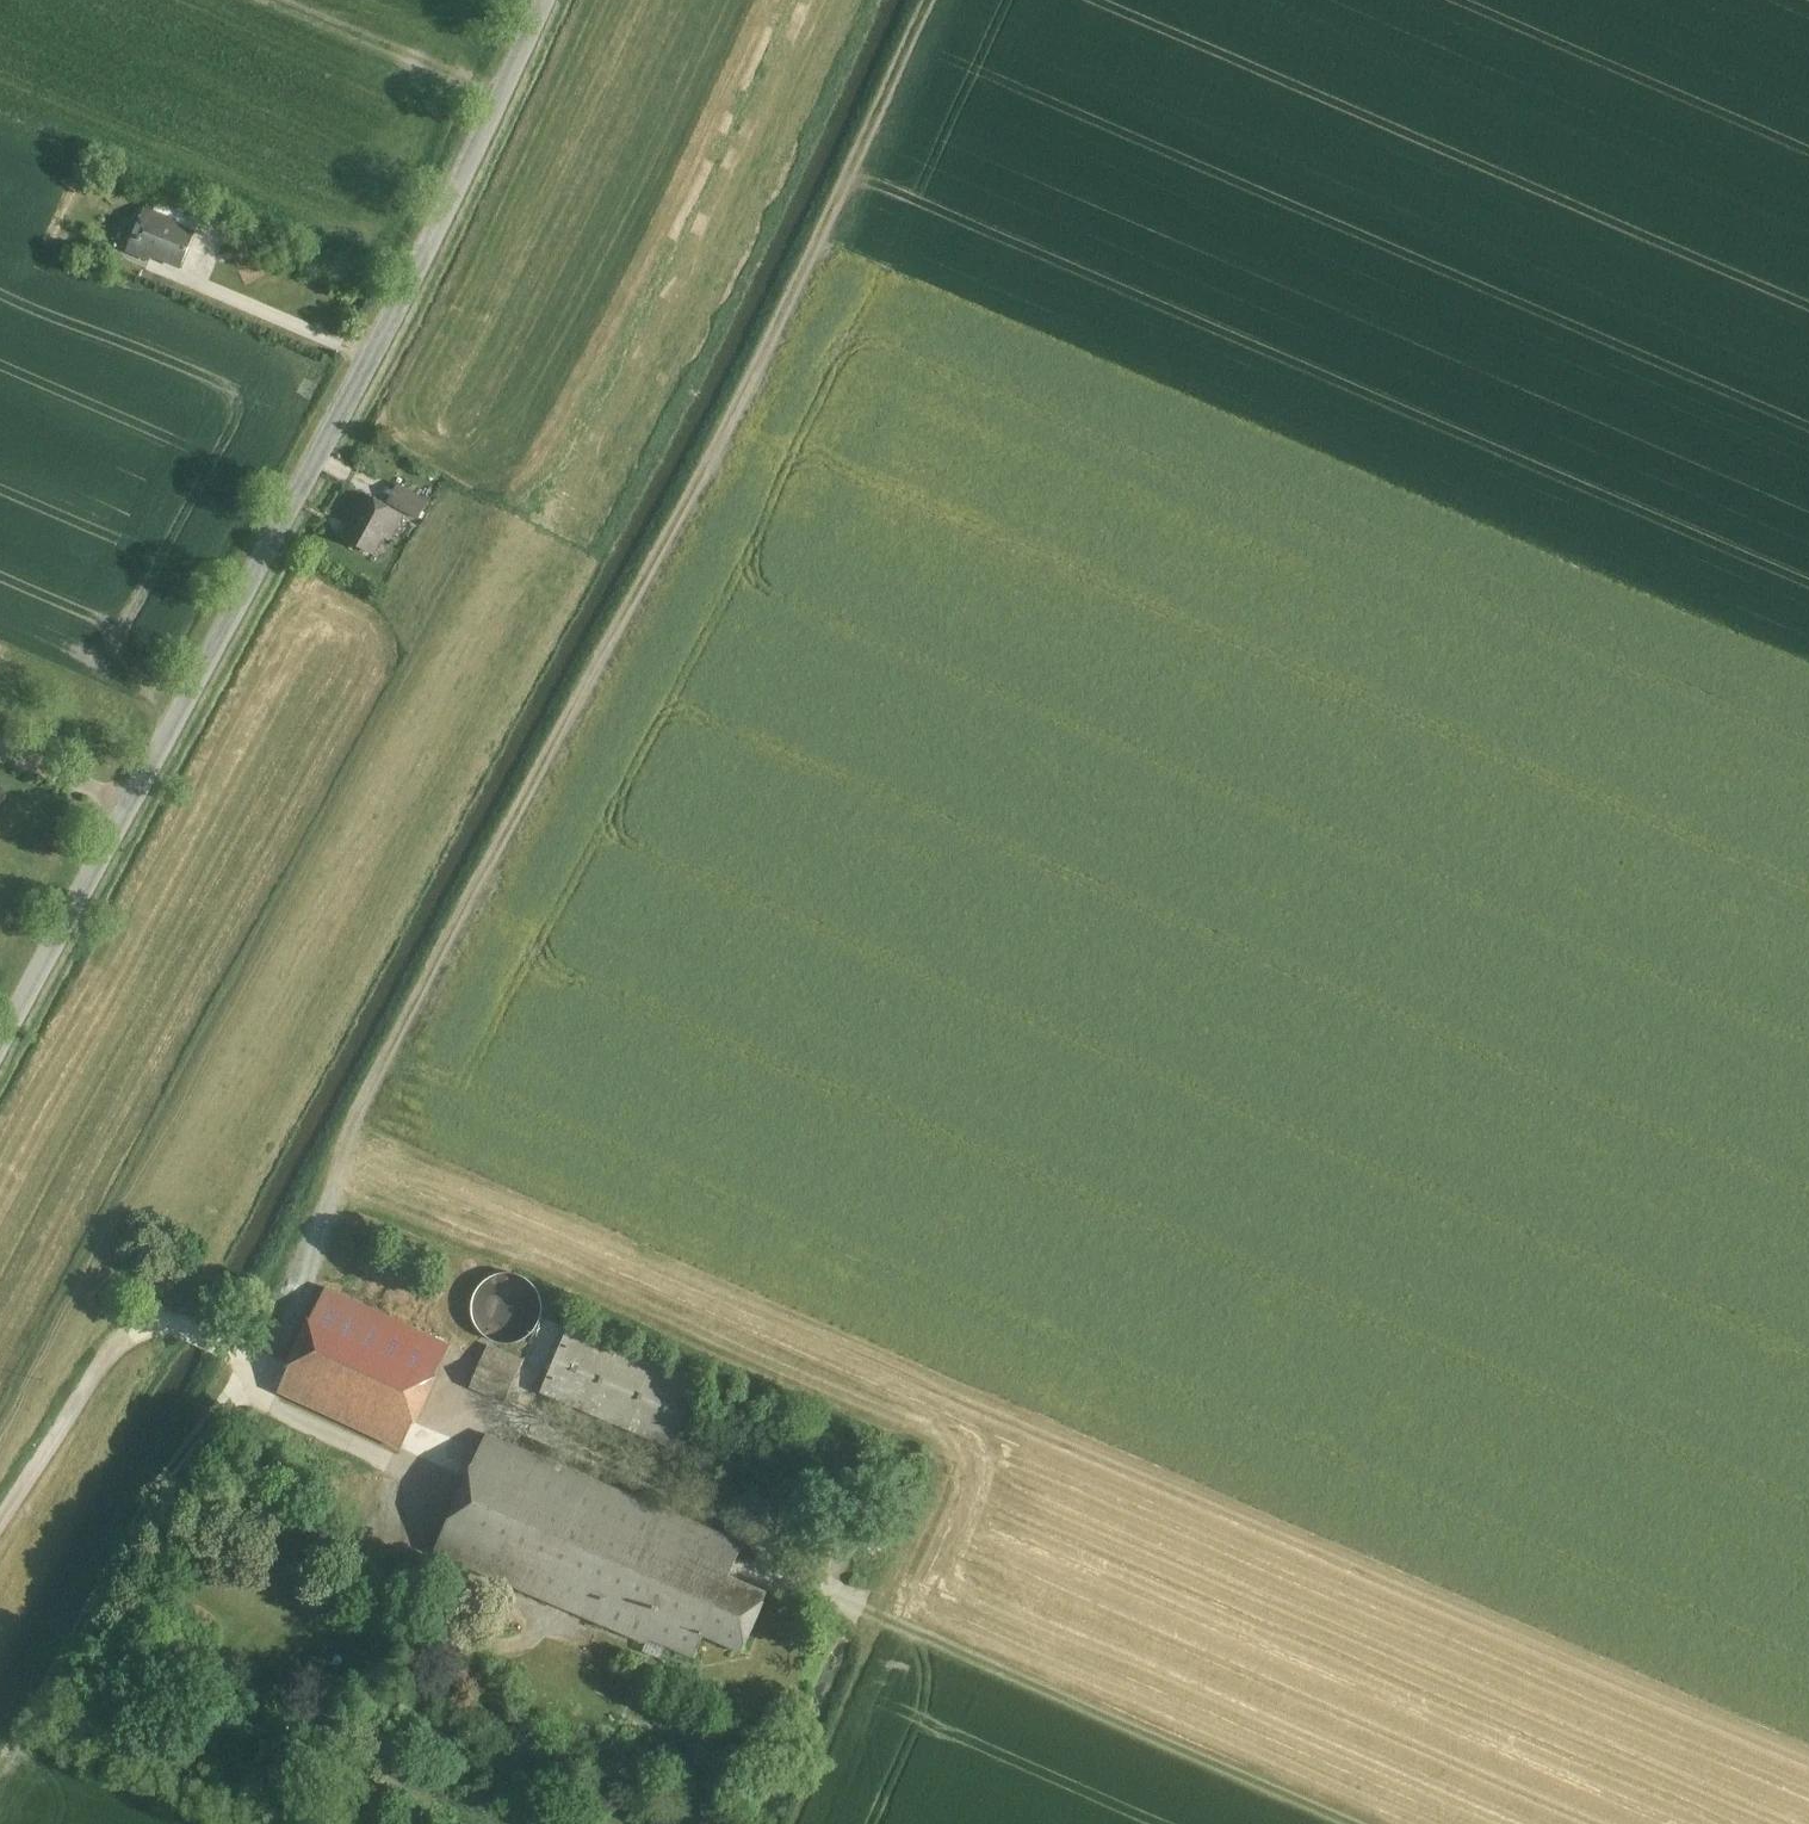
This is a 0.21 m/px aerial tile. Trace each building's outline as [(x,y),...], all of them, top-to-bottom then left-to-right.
[(130,249),(182,270),(206,211),(162,193),(156,209),(148,206),(130,249)] [(430,503),(402,487),(394,502),(422,518),(430,503)] [(362,523),(352,539),(378,555),(389,538),(393,540),(407,518),(370,496),(356,520),(362,523)] [(476,1303),(478,1318),(486,1331),(498,1340),(513,1343),(529,1340),(541,1331),(549,1318),(550,1302),(545,1288),(535,1276),(521,1270),(505,1270),(491,1276),(481,1288),(476,1303)] [(453,1344),(328,1291),(284,1392),(408,1446),(453,1344)] [(703,1384),(572,1331),(548,1390),(679,1443),(703,1384)] [(532,1363),(497,1348),(481,1386),(516,1401),(532,1363)] [(710,1626),(733,1571),(746,1541),(487,1432),(437,1551),(649,1640),(653,1630),(700,1650),(710,1626)] [(764,1649),(787,1594),(733,1571),(710,1626),(764,1649)]
